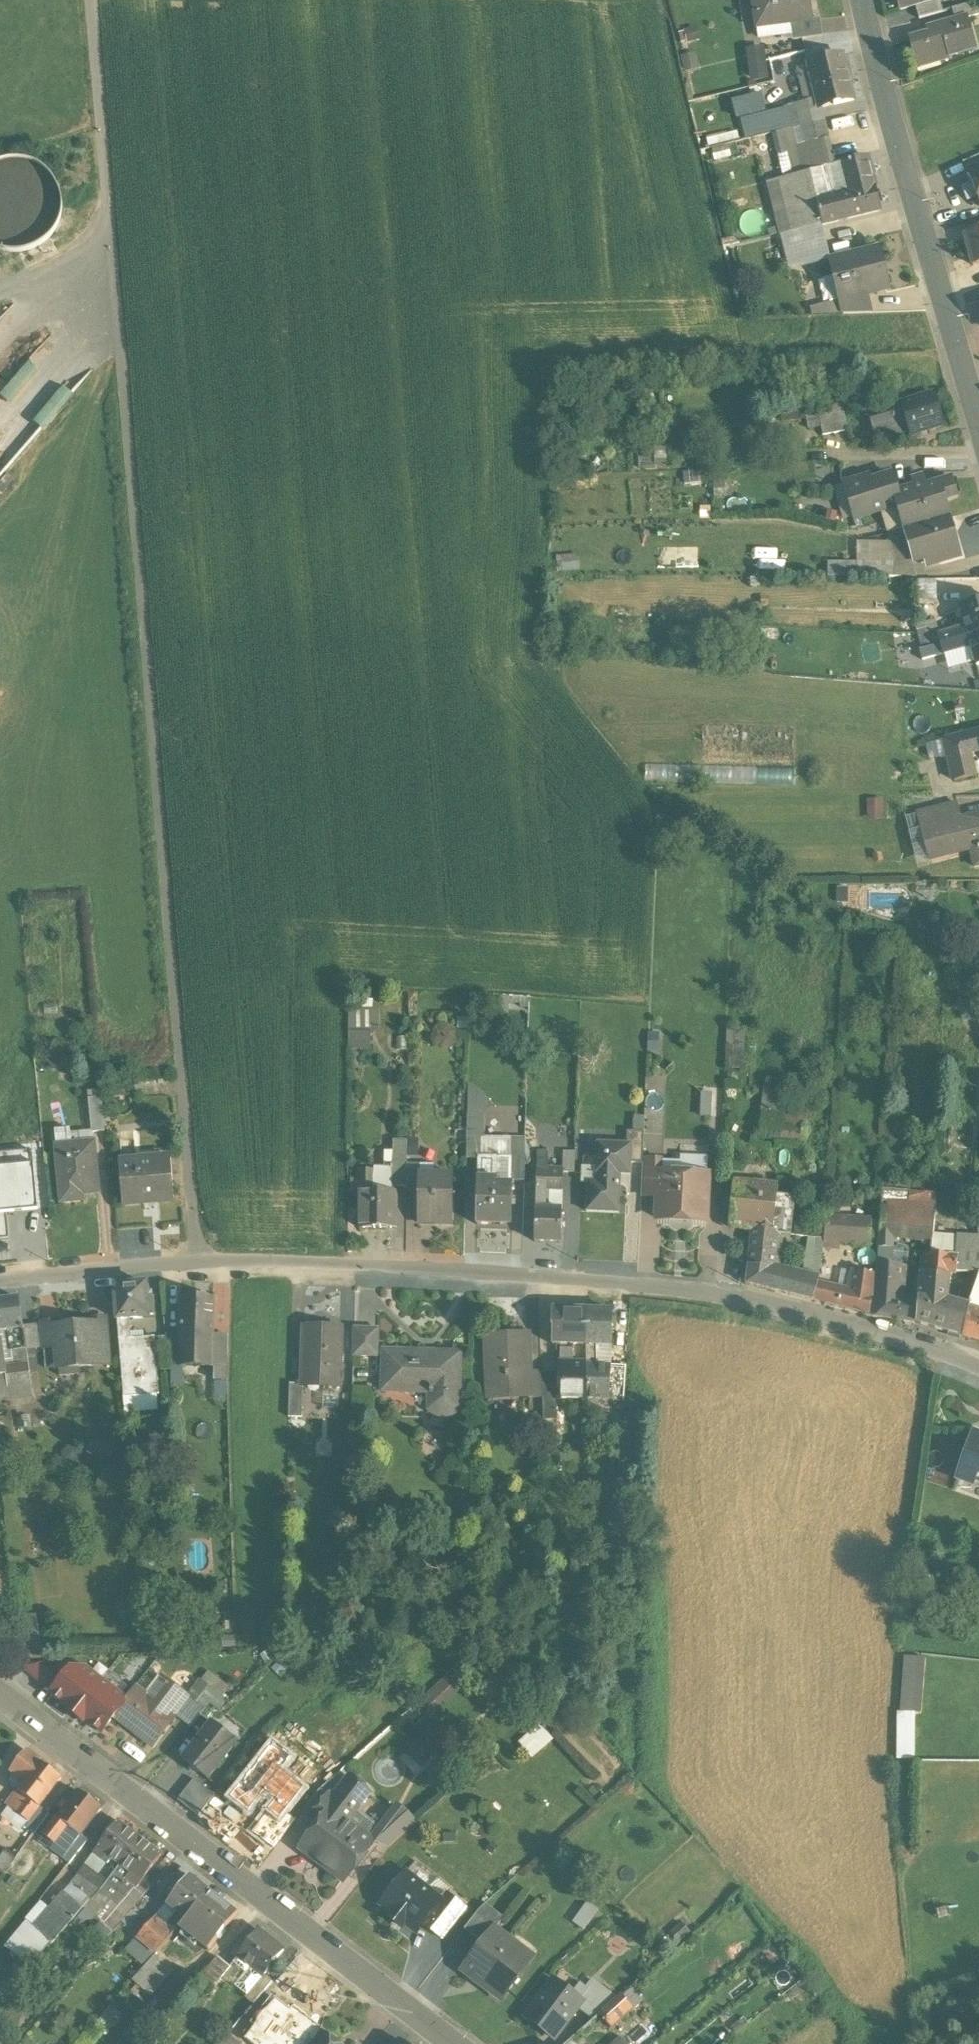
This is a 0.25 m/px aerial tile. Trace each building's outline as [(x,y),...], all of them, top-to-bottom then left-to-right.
[(757,28),(790,24),(811,21),(810,20),(808,0),(753,0),(757,28)] [(901,9),(915,5),(933,0),(898,0),(901,9)] [(915,5),(919,19),(942,12),(939,0),(933,0),(915,5)] [(967,17),(928,28),(930,34),(909,40),(915,59),(928,55),(930,63),(951,57),(950,56),(975,48),(967,17)] [(811,21),(790,24),(792,41),(822,37),(820,19),(810,20),(811,21)] [(747,52),(749,79),(765,78),(763,50),(747,52)] [(842,56),(808,64),(817,100),(819,109),(820,108),(853,100),(842,56)] [(796,67),(804,98),(813,96),(805,65),(796,67)] [(817,100),(787,107),(793,129),(823,121),(820,108),(819,109),(817,100)] [(787,107),(740,120),(745,139),(793,129),(787,107)] [(823,121),(793,129),(798,146),(818,141),(828,138),(823,121)] [(817,202),(849,193),(841,164),(824,168),(818,141),(798,146),(806,173),(779,179),(792,232),(822,225),(817,202)] [(0,157),(0,211),(7,213),(3,229),(15,231),(25,233),(27,225),(50,231),(64,171),(0,157)] [(867,157),(841,164),(849,193),(874,187),(867,157)] [(969,173),(978,198),(978,168),(969,173)] [(817,202),(822,225),(880,210),(874,187),(849,193),(817,202)] [(965,235),(973,265),(978,263),(978,231),(965,235)] [(877,250),(830,261),(839,299),(851,296),(851,298),(866,294),(886,289),(877,250)] [(851,298),(851,296),(839,299),(843,314),(871,313),(866,294),(851,298)] [(933,395),(900,405),(900,406),(904,419),(910,435),(943,425),(933,395)] [(819,409),(824,434),(848,429),(843,404),(819,409)] [(900,406),(869,415),(873,429),(904,419),(900,406)] [(893,475),(867,483),(871,497),(875,496),(897,489),(893,475)] [(897,489),(875,496),(871,497),(867,483),(864,483),(858,480),(858,479),(842,484),(853,520),(896,507),(892,494),(898,492),(897,489)] [(913,487),(898,492),(892,494),(896,507),(902,531),(903,531),(950,517),(945,501),(958,497),(957,496),(956,496),(952,480),(953,480),(952,479),(927,486),(925,480),(912,483),(913,487)] [(950,517),(903,531),(907,546),(912,563),(923,559),(924,561),(937,557),(938,563),(962,556),(950,517)] [(902,531),(892,534),(896,549),(907,546),(903,531),(902,531)] [(900,563),(874,563),(874,577),(900,577),(900,563)] [(960,608),(966,627),(939,635),(938,635),(941,644),(978,634),(978,602),(960,608)] [(936,626),(930,628),(932,637),(938,635),(939,635),(936,626)] [(941,644),(943,653),(971,645),(977,665),(978,665),(978,634),(941,644)] [(928,648),(920,651),(922,659),(931,657),(928,648)] [(964,734),(969,753),(970,753),(978,750),(978,731),(964,734)] [(964,734),(944,739),(954,781),(975,776),(970,753),(969,753),(964,734)] [(962,819),(958,803),(917,814),(928,861),(948,856),(946,847),(975,840),(978,856),(978,814),(962,819)] [(371,1031),(380,1031),(380,1008),(350,1007),(349,1047),(371,1047),(371,1031)] [(728,1068),(745,1068),(746,1026),(728,1026),(728,1068)] [(102,1098),(88,1099),(92,1133),(105,1131),(102,1098)] [(807,1114),(762,1110),(759,1136),(804,1140),(807,1114)] [(480,1116),(467,1116),(466,1158),(478,1159),(479,1139),(480,1138),(480,1116)] [(644,1132),(627,1132),(627,1144),(631,1145),(630,1163),(643,1163),(643,1160),(644,1132)] [(480,1138),(479,1139),(478,1159),(478,1178),(496,1179),(495,1185),(511,1185),(511,1181),(509,1181),(510,1158),(525,1158),(525,1139),(480,1138)] [(94,1143),(56,1146),(61,1202),(82,1200),(81,1194),(98,1192),(94,1143)] [(627,1144),(597,1144),(596,1167),(595,1182),(587,1182),(587,1183),(586,1211),(618,1212),(620,1175),(630,1175),(630,1163),(631,1145),(627,1144)] [(548,1153),(537,1153),(537,1159),(537,1160),(537,1172),(546,1172),(546,1168),(547,1168),(548,1153)] [(575,1153),(564,1153),(563,1172),(574,1173),(574,1172),(575,1153)] [(169,1157),(120,1161),(123,1205),(143,1203),(142,1197),(172,1195),(169,1157)] [(406,1158),(393,1158),(393,1186),(406,1186),(407,1165),(407,1164),(406,1158)] [(525,1158),(510,1158),(509,1181),(511,1181),(524,1181),(525,1158)] [(663,1161),(643,1160),(643,1163),(641,1196),(659,1197),(660,1178),(662,1179),(662,1174),(663,1161)] [(33,1210),(37,1209),(33,1164),(0,1167),(0,1213),(5,1212),(33,1210)] [(421,1165),(407,1165),(406,1186),(406,1191),(418,1191),(419,1175),(421,1175),(421,1165)] [(595,1182),(596,1167),(582,1167),(582,1182),(587,1183),(587,1182),(595,1182)] [(394,1191),(372,1191),(372,1170),(360,1170),(360,1191),(360,1228),(396,1228),(396,1208),(394,1208),(394,1191)] [(546,1172),(537,1172),(536,1190),(546,1190),(562,1190),(563,1172),(546,1172)] [(707,1176),(662,1174),(662,1179),(660,1178),(659,1197),(658,1219),(670,1219),(675,1215),(688,1215),(693,1220),(705,1221),(707,1176)] [(453,1175),(432,1175),(431,1183),(421,1183),(421,1175),(419,1175),(418,1191),(418,1223),(452,1224),(453,1175)] [(496,1179),(478,1178),(476,1225),(478,1225),(478,1224),(493,1225),(494,1225),(494,1223),(509,1223),(511,1223),(512,1185),(511,1185),(495,1185),(496,1179)] [(777,1188),(735,1183),(731,1226),(752,1228),(778,1230),(781,1196),(776,1195),(777,1188)] [(546,1190),(536,1190),(535,1210),(545,1210),(546,1190)] [(790,1236),(793,1197),(781,1196),(778,1230),(777,1234),(790,1236)] [(936,1205),(881,1201),(879,1235),(892,1236),(923,1239),(932,1240),(936,1205)] [(545,1210),(535,1210),(534,1242),(561,1242),(562,1210),(545,1210)] [(871,1220),(825,1217),(824,1226),(823,1240),(833,1240),(871,1241),(871,1220)] [(824,1226),(794,1224),(793,1235),(809,1238),(823,1240),(824,1226)] [(778,1230),(752,1228),(747,1284),(775,1291),(777,1275),(773,1274),(777,1234),(778,1230)] [(892,1236),(879,1235),(879,1240),(879,1245),(878,1264),(891,1265),(892,1236)] [(956,1236),(955,1256),(955,1271),(978,1273),(978,1238),(956,1236)] [(804,1278),(777,1275),(775,1291),(813,1300),(818,1281),(823,1247),(823,1240),(809,1238),(804,1278)] [(932,1240),(923,1239),(920,1257),(921,1257),(929,1257),(930,1253),(931,1253),(932,1240)] [(833,1240),(823,1240),(823,1247),(831,1248),(833,1240)] [(931,1253),(930,1253),(929,1257),(921,1257),(920,1272),(948,1275),(949,1271),(955,1271),(955,1256),(931,1253)] [(891,1265),(878,1264),(873,1316),(897,1320),(902,1266),(891,1265)] [(948,1275),(920,1272),(915,1323),(962,1336),(969,1306),(946,1303),(948,1275)] [(873,1274),(856,1273),(851,1293),(829,1288),(825,1303),(869,1314),(872,1291),(873,1274)] [(818,1281),(813,1300),(825,1303),(829,1288),(818,1281)] [(145,1283),(115,1286),(117,1320),(126,1319),(154,1317),(152,1297),(146,1297),(145,1283)] [(971,1306),(970,1306),(969,1306),(978,1309),(978,1287),(971,1306)] [(213,1299),(181,1297),(180,1333),(180,1335),(212,1336),(212,1335),(213,1299)] [(19,1299),(1,1301),(5,1331),(24,1328),(23,1325),(19,1299)] [(969,1306),(963,1337),(978,1341),(978,1309),(969,1306)] [(588,1310),(552,1309),(551,1328),(552,1328),(552,1344),(561,1344),(562,1344),(563,1310),(587,1311),(588,1311),(588,1310)] [(587,1311),(563,1310),(562,1344),(574,1344),(586,1345),(588,1311),(587,1311)] [(613,1312),(588,1311),(586,1345),(611,1346),(613,1312)] [(105,1318),(91,1320),(91,1324),(93,1346),(107,1345),(105,1318)] [(154,1337),(128,1339),(126,1319),(117,1320),(124,1397),(159,1394),(154,1337)] [(56,1322),(43,1323),(44,1347),(57,1347),(58,1346),(57,1326),(56,1322)] [(23,1325),(24,1328),(26,1349),(39,1348),(36,1323),(23,1325)] [(91,1324),(57,1326),(58,1346),(57,1347),(58,1362),(59,1368),(109,1364),(107,1345),(93,1346),(91,1324)] [(342,1327),(304,1326),(301,1385),(301,1387),(303,1387),(339,1388),(342,1327)] [(378,1329),(354,1328),(353,1356),(377,1357),(378,1329)] [(9,1351),(5,1331),(0,1331),(0,1365),(1,1370),(29,1366),(26,1349),(9,1351)] [(180,1333),(167,1334),(168,1355),(181,1355),(181,1345),(179,1345),(180,1335),(180,1333)] [(511,1335),(487,1336),(489,1394),(529,1392),(530,1392),(529,1373),(527,1333),(511,1334),(511,1335)] [(212,1336),(180,1335),(179,1345),(181,1345),(181,1355),(180,1365),(214,1367),(215,1367),(216,1344),(210,1338),(212,1336)] [(228,1335),(212,1335),(212,1336),(210,1338),(216,1344),(215,1367),(214,1367),(214,1380),(227,1381),(228,1335)] [(574,1344),(562,1344),(560,1382),(587,1383),(586,1365),(573,1365),(574,1344)] [(586,1345),(586,1365),(611,1366),(611,1346),(586,1345)] [(460,1353),(383,1350),(382,1391),(416,1392),(417,1388),(430,1389),(430,1394),(431,1395),(431,1408),(436,1412),(443,1414),(450,1413),(456,1409),(457,1385),(459,1385),(460,1353)] [(611,1366),(586,1365),(587,1383),(588,1400),(591,1400),(590,1408),(599,1409),(599,1400),(621,1401),(624,1366),(611,1366)] [(0,1376),(0,1386),(7,1385),(31,1382),(29,1366),(1,1370),(1,1376),(0,1376)] [(541,1372),(529,1373),(530,1392),(529,1392),(529,1399),(542,1398),(541,1372)] [(557,1420),(555,1372),(541,1372),(542,1398),(543,1420),(557,1420)] [(31,1382),(7,1385),(9,1397),(33,1394),(31,1382)] [(587,1383),(560,1382),(562,1400),(588,1400),(587,1383)] [(301,1385),(290,1385),(288,1417),(302,1417),(303,1387),(301,1387),(301,1385)] [(971,1439),(957,1479),(978,1486),(978,1441),(971,1439)] [(901,1655),(899,1758),(919,1758),(921,1655),(901,1655)] [(54,1661),(25,1668),(25,1669),(42,1682),(57,1663),(54,1661)] [(57,1663),(42,1682),(54,1691),(68,1672),(57,1663)] [(84,1668),(71,1668),(68,1672),(54,1691),(51,1694),(68,1706),(66,1708),(75,1715),(101,1681),(84,1668)] [(189,1697),(188,1698),(203,1710),(210,1702),(220,1710),(233,1694),(207,1673),(189,1697)] [(463,1689),(451,1676),(421,1703),(433,1716),(463,1689)] [(126,1700),(101,1681),(75,1715),(84,1721),(85,1720),(101,1732),(114,1716),(126,1700)] [(155,1701),(136,1687),(126,1700),(114,1716),(152,1746),(175,1717),(174,1715),(188,1698),(189,1697),(168,1681),(165,1685),(167,1686),(155,1701)] [(191,1727),(203,1710),(188,1698),(174,1715),(175,1717),(191,1727)] [(212,1721),(182,1759),(207,1779),(237,1742),(212,1721)] [(539,1725),(519,1743),(532,1759),(553,1740),(539,1725)] [(418,1762),(431,1749),(420,1738),(407,1752),(418,1762)] [(230,1798),(248,1813),(266,1791),(277,1799),(268,1811),(280,1820),(286,1813),(304,1789),(281,1771),(292,1758),(274,1743),(230,1798)] [(40,1762),(30,1755),(18,1771),(26,1779),(40,1762)] [(26,1779),(18,1791),(39,1807),(61,1778),(40,1762),(26,1779)] [(349,1777),(335,1797),(331,1794),(329,1796),(311,1818),(320,1825),(332,1810),(346,1821),(355,1810),(368,1792),(349,1777)] [(194,1779),(177,1800),(198,1816),(215,1795),(194,1779)] [(320,1789),(302,1811),(311,1818),(329,1796),(320,1789)] [(18,1791),(7,1806),(28,1821),(39,1807),(18,1791)] [(78,1791),(58,1818),(67,1825),(80,1836),(101,1808),(78,1791)] [(379,1829),(374,1836),(388,1847),(416,1821),(397,1806),(379,1829)] [(49,1814),(39,1807),(28,1821),(24,1826),(34,1833),(49,1814)] [(320,1825),(303,1847),(319,1860),(324,1854),(348,1872),(372,1841),(346,1821),(332,1810),(320,1825)] [(355,1810),(346,1821),(371,1840),(374,1836),(379,1829),(355,1810)] [(273,1849),(295,1821),(286,1813),(280,1820),(268,1811),(251,1832),(273,1849)] [(58,1818),(45,1836),(54,1843),(67,1825),(58,1818)] [(118,1821),(93,1853),(103,1860),(106,1855),(120,1865),(140,1838),(118,1821)] [(140,1838),(120,1865),(130,1873),(125,1879),(137,1888),(140,1884),(162,1854),(140,1838)] [(0,1859),(0,1868),(8,1873),(17,1860),(4,1852),(0,1859)] [(106,1882),(85,1865),(79,1872),(81,1874),(100,1890),(106,1882)] [(107,1881),(130,1898),(137,1888),(125,1879),(130,1873),(120,1865),(107,1881)] [(406,1873),(381,1904),(393,1913),(390,1917),(401,1926),(404,1922),(416,1931),(422,1924),(441,1900),(440,1899),(406,1873)] [(67,1891),(86,1907),(100,1890),(81,1874),(67,1891)] [(189,1876),(168,1903),(179,1912),(187,1919),(209,1891),(189,1876)] [(130,1898),(107,1881),(106,1882),(100,1890),(122,1908),(130,1898)] [(100,1890),(86,1907),(102,1921),(112,1930),(146,1892),(140,1884),(137,1888),(130,1898),(122,1908),(100,1890)] [(38,1925),(56,1941),(86,1907),(67,1891),(38,1925)] [(237,1913),(209,1891),(187,1919),(179,1928),(208,1951),(237,1913)] [(441,1900),(422,1924),(441,1938),(466,1907),(446,1891),(440,1899),(441,1900)] [(565,1917),(584,1929),(596,1910),(578,1898),(565,1917)] [(486,1904),(479,1910),(464,1929),(483,1943),(494,1928),(495,1929),(504,1918),(486,1904)] [(153,1919),(137,1937),(156,1954),(179,1928),(187,1919),(179,1912),(164,1929),(153,1919)] [(32,1969),(56,1941),(38,1925),(32,1920),(7,1948),(32,1969)] [(112,1930),(102,1921),(83,1942),(94,1951),(112,1930)] [(495,1929),(494,1928),(483,1943),(462,1970),(501,1999),(527,1964),(507,1949),(512,1942),(495,1929)] [(259,1930),(238,1956),(251,1966),(263,1976),(264,1975),(272,1965),(274,1966),(276,1964),(274,1962),(284,1950),(259,1930)] [(732,1960),(750,1952),(745,1940),(727,1948),(732,1960)] [(156,1954),(134,1980),(153,1995),(175,1969),(156,1954)] [(218,1957),(197,1979),(211,1991),(230,1967),(218,1957)] [(251,1966),(235,1986),(246,1997),(245,1998),(253,2005),(272,1982),(264,1975),(263,1976),(251,1966)] [(581,2000),(554,1979),(525,2017),(527,2019),(529,2016),(554,2034),(552,2037),(553,2039),(577,2008),(582,2001),(581,2000)] [(617,1999),(595,1982),(581,2000),(582,2001),(577,2008),(593,2020),(600,2014),(617,1999)] [(617,1999),(600,2014),(612,2028),(632,2007),(621,1995),(617,1999)] [(244,2039),(250,2043),(311,2043),(321,2032),(323,2029),(305,2015),(302,2018),(291,2010),(276,1998),(244,2039)] [(321,2032),(311,2043),(336,2043),(321,2032)] [(221,2043),(240,2043),(229,2035),(221,2043)]
